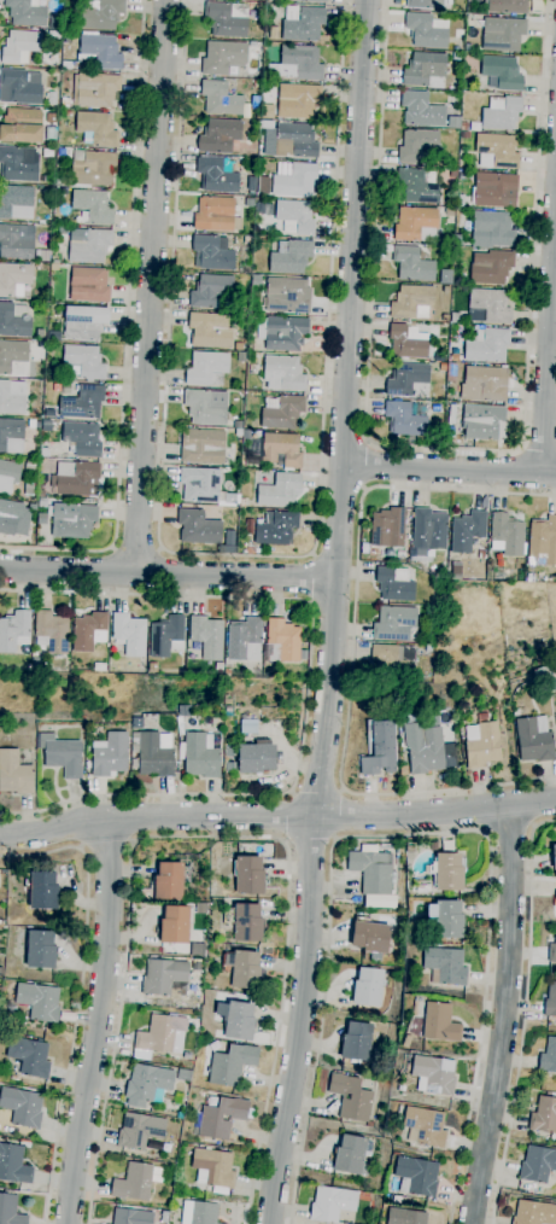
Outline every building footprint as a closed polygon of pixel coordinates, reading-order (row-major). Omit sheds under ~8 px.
[(4,7),(4,0),(39,0),(39,7),(47,7),(46,28),(11,25),(12,18),(8,18),(8,7),(4,7)] [(99,10),(99,0),(125,0),(124,14),(118,13),(118,24),(116,24),(115,31),(81,29),(81,10),(99,10)] [(405,8),(406,0),(446,0),(445,8),(432,8),(432,10),(405,8)] [(487,12),(487,0),(528,0),(527,16),(501,13),(487,12)] [(246,39),(211,36),(212,29),(209,28),(210,19),(204,18),(205,2),(247,5),(246,39)] [(300,7),(326,8),(324,27),(320,25),(318,42),(281,40),(282,21),(299,21),(300,7)] [(446,48),(414,47),(414,40),(410,39),(410,30),(404,29),(405,13),(433,14),(432,19),(449,21),(446,48)] [(60,30),(51,30),(52,17),(62,18),(60,30)] [(516,53),(482,51),(484,18),(527,19),(526,36),(520,36),(520,45),(516,45),(516,53)] [(258,41),(250,40),(250,34),(253,34),(253,27),(251,27),(252,19),(261,21),(258,41)] [(277,40),(269,39),(270,27),(279,28),(277,40)] [(18,65),(0,64),(1,47),(5,47),(5,37),(8,39),(8,30),(42,33),(41,52),(28,52),(28,64),(18,64),(18,65)] [(463,39),(455,37),(456,30),(463,30),(463,39)] [(122,70),(95,69),(96,56),(92,56),(90,63),(78,63),(78,52),(77,52),(78,46),(80,47),(80,42),(78,42),(78,37),(80,37),(80,34),(115,36),(115,45),(118,45),(117,54),(123,54),(122,70)] [(227,76),(200,75),(201,58),(205,58),(206,41),(247,43),(246,68),(228,66),(227,76)] [(322,81),(295,80),(295,77),(267,76),(268,64),(280,65),(281,46),(316,47),(316,48),(318,48),(317,65),(323,65),(322,81)] [(428,87),(403,84),(403,69),(408,69),(409,60),(411,60),(412,52),(447,54),(446,72),(444,72),(444,84),(428,83),(428,87)] [(522,92),(497,91),(497,88),(488,88),(488,76),(480,76),(481,57),(516,58),(516,66),(517,66),(517,75),(523,76),(522,92)] [(41,105),(0,103),(0,69),(25,70),(25,72),(41,74),(40,84),(42,84),(41,105)] [(111,109),(77,106),(71,105),(74,75),(78,75),(78,74),(122,76),(121,92),(115,92),(115,101),(111,101),(111,109)] [(242,116),(204,113),(205,97),(200,97),(201,80),(204,80),(204,77),(236,80),(235,95),(244,95),(242,116)] [(312,120),(277,118),(279,83),(322,86),(321,103),(315,103),(315,111),(312,111),(312,120)] [(445,127),(404,124),(404,111),(406,111),(406,107),(400,107),(402,91),(428,92),(427,105),(446,106),(445,127)] [(57,105),(48,105),(48,93),(57,93),(57,105)] [(259,110),(251,110),(251,97),(259,97),(259,110)] [(515,130),(481,128),(482,109),(488,109),(488,98),(504,98),(504,97),(523,97),(522,113),(520,113),(520,115),(517,115),(517,123),(515,123),(515,130)] [(69,107),(60,107),(62,98),(70,98),(69,107)] [(41,144),(0,141),(0,125),(2,126),(4,116),(6,116),(6,109),(41,110),(41,126),(42,126),(41,144)] [(118,148),(92,146),(92,145),(83,144),(83,133),(75,132),(76,111),(111,113),(111,122),(113,122),(112,132),(118,132),(118,148)] [(54,123),(46,123),(47,113),(55,113),(54,123)] [(458,129),(447,128),(447,116),(458,117),(458,129)] [(239,155),(198,152),(199,135),(203,135),(204,127),(207,127),(207,118),(242,121),(241,141),(240,141),(239,155)] [(317,158),(292,157),(292,155),(287,155),(287,158),(275,157),(276,123),(311,124),(310,133),(314,133),(312,142),(318,142),(317,158)] [(57,142),(45,141),(46,127),(57,127),(57,142)] [(416,164),(398,163),(398,146),(402,146),(403,130),(406,130),(439,132),(438,151),(420,151),(416,151),(416,164)] [(519,169),(478,168),(479,153),(474,153),(475,134),(515,135),(514,153),(519,153),(519,169)] [(36,182),(0,181),(0,163),(0,146),(11,147),(11,145),(19,145),(19,148),(30,148),(30,151),(35,151),(35,163),(37,163),(36,182)] [(116,170),(112,170),(111,187),(90,186),(89,188),(54,187),(55,179),(70,180),(71,159),(72,159),(72,150),(117,153),(116,170)] [(234,173),(240,174),(239,193),(203,191),(203,190),(200,190),(201,174),(195,174),(197,157),(199,157),(199,155),(222,156),(235,157),(234,173)] [(317,181),(312,181),(311,198),(270,194),(273,175),(291,176),(292,162),(318,164),(317,181)] [(434,183),(440,183),(439,204),(400,202),(402,185),(396,185),(397,168),(423,169),(423,171),(435,173),(434,183)] [(449,169),(457,169),(457,177),(449,177),(449,169)] [(517,191),(516,191),(515,209),(473,205),(475,173),(519,175),(517,191)] [(256,191),(247,190),(247,176),(256,177),(256,191)] [(11,220),(0,219),(0,184),(7,185),(7,186),(34,188),(33,220),(11,218),(11,220)] [(113,226),(88,225),(88,226),(80,225),(81,211),(88,212),(88,210),(71,209),(72,190),(106,192),(106,199),(110,199),(109,209),(111,209),(111,208),(113,208),(113,226)] [(233,232),(193,229),(194,214),(197,214),(198,198),(201,198),(201,197),(234,198),(233,217),(242,218),(241,231),(233,229),(233,232)] [(314,237),(295,235),(295,233),(282,233),(282,221),(275,221),(275,200),(309,202),(308,210),(311,210),(311,220),(314,220),(314,237)] [(273,216),(263,215),(264,204),(274,205),(273,216)] [(435,241),(420,241),(420,243),(394,241),(394,225),(398,225),(399,208),(438,209),(438,228),(435,228),(435,241)] [(455,217),(445,217),(446,214),(444,214),(445,209),(446,208),(455,208),(455,217)] [(492,249),(470,247),(473,211),(510,212),(509,231),(515,231),(515,246),(492,246),(492,249)] [(34,260),(0,258),(0,251),(0,225),(35,226),(34,260)] [(77,266),(68,264),(69,243),(78,243),(80,235),(87,235),(87,229),(113,231),(112,246),(106,246),(106,256),(103,256),(103,264),(77,262),(77,266)] [(234,270),(194,268),(195,251),(192,251),(193,235),(220,237),(218,250),(235,251),(234,270)] [(455,245),(455,235),(464,235),(463,246),(455,245)] [(303,274),(269,273),(270,252),(277,252),(277,241),(287,241),(288,240),(314,241),(312,257),(306,257),(306,267),(304,267),(303,274)] [(429,284),(421,284),(421,281),(398,279),(399,263),(392,262),(393,245),(420,247),(419,261),(435,262),(434,281),(429,281),(429,284)] [(504,285),(469,284),(470,263),(473,263),(473,253),(488,253),(488,251),(514,252),(514,268),(508,268),(507,278),(504,278),(504,285)] [(13,298),(0,298),(0,264),(33,266),(31,286),(23,285),(23,297),(13,297),(13,298)] [(110,303),(70,302),(71,267),(105,269),(105,272),(107,272),(106,287),(110,287),(110,303)] [(452,285),(439,284),(440,270),(452,270),(452,285)] [(215,309),(188,308),(189,291),(195,291),(195,282),(199,282),(199,274),(234,276),(233,296),(216,295),(215,309)] [(309,314),(265,310),(267,298),(265,298),(267,278),(308,280),(308,288),(311,288),(309,314)] [(415,320),(390,319),(390,302),(396,302),(396,292),(399,293),(399,285),(435,287),(434,307),(428,307),(427,319),(415,317),(415,320)] [(510,325),(485,324),(485,309),(469,309),(469,288),(504,290),(504,298),(507,298),(505,308),(510,308),(510,325)] [(31,338),(0,336),(0,302),(13,303),(13,305),(28,307),(28,317),(33,317),(31,338)] [(99,342),(64,339),(65,307),(110,308),(109,325),(103,324),(103,334),(99,333),(99,342)] [(233,349),(192,346),(192,343),(191,343),(191,337),(192,337),(192,333),(193,333),(193,330),(188,328),(189,313),(228,315),(227,328),(234,328),(233,349)] [(460,325),(450,324),(451,313),(461,314),(460,325)] [(300,352),(264,350),(265,340),(256,339),(257,317),(267,319),(267,316),(310,319),(309,336),(300,334),(300,338),(303,338),(303,348),(302,346),(300,352)] [(427,359),(391,356),(392,339),(388,339),(390,324),(409,325),(408,326),(417,327),(417,333),(428,333),(427,359)] [(504,362),(463,360),(464,342),(475,342),(476,330),(484,331),(484,328),(510,330),(509,345),(505,345),(504,362)] [(43,339),(36,339),(36,330),(45,330),(43,339)] [(25,375),(0,375),(0,341),(29,343),(28,362),(25,362),(25,375)] [(93,383),(86,383),(86,378),(80,378),(80,365),(63,365),(64,345),(99,346),(98,355),(101,355),(100,365),(106,365),(106,366),(107,366),(106,379),(105,379),(105,380),(93,379),(93,383)] [(210,386),(185,385),(186,368),(191,368),(192,351),(230,354),(229,374),(223,373),(223,386),(210,385),(210,386)] [(246,362),(238,362),(238,352),(246,352),(246,362)] [(443,362),(434,361),(434,354),(444,355),(443,362)] [(306,392),(268,390),(268,381),(263,381),(264,355),(299,357),(299,366),(302,366),(300,374),(308,375),(306,392)] [(411,396),(386,395),(386,379),(392,379),(392,371),(396,371),(396,362),(431,365),(429,384),(411,384),(411,396)] [(455,383),(446,381),(447,362),(462,363),(461,377),(456,377),(455,383)] [(446,372),(439,371),(440,363),(447,363),(446,372)] [(507,402),(460,400),(461,384),(464,384),(464,367),(508,368),(507,402)] [(24,415),(0,414),(0,380),(10,380),(10,381),(27,383),(24,415)] [(99,419),(58,418),(59,397),(78,398),(78,392),(74,392),(74,386),(78,387),(78,384),(105,385),(104,402),(100,402),(99,419)] [(226,426),(191,424),(192,416),(188,416),(189,407),(183,406),(185,390),(228,392),(226,426)] [(295,431),(261,427),(262,408),(265,408),(265,406),(265,404),(265,403),(264,402),(264,401),(264,400),(265,398),(267,398),(269,400),(271,400),(274,400),(275,398),(276,398),(279,396),(280,395),(306,397),(304,413),(299,413),(298,422),(295,422),(295,431)] [(426,437),(388,433),(390,418),(384,418),(385,401),(411,402),(411,404),(427,406),(426,416),(427,416),(426,437)] [(455,425),(447,424),(449,404),(456,406),(455,425)] [(497,441),(464,439),(466,430),(462,430),(463,406),(505,407),(504,438),(497,438),(497,441)] [(6,453),(0,452),(0,419),(25,420),(24,441),(23,441),(22,453),(6,453)] [(101,459),(75,457),(75,443),(62,443),(63,422),(99,424),(98,442),(101,442),(101,459)] [(224,465),(181,462),(182,430),(226,431),(224,465)] [(302,468),(283,468),(285,455),(277,454),(276,464),(262,462),(263,433),(299,435),(298,453),(303,453),(302,468)] [(48,457),(40,457),(40,449),(48,449),(48,457)] [(10,495),(0,493),(0,460),(10,462),(10,460),(16,461),(17,455),(28,457),(27,460),(36,462),(35,471),(22,468),(19,484),(12,483),(10,495)] [(96,497),(55,495),(55,494),(51,494),(51,476),(57,476),(58,462),(75,464),(75,462),(100,464),(100,479),(98,479),(96,497)] [(239,505),(224,503),(224,501),(218,501),(218,505),(182,502),(183,484),(180,484),(180,467),(221,470),(220,492),(227,492),(227,494),(240,494),(239,505)] [(291,508),(256,506),(257,485),(274,485),(275,472),(302,474),(300,490),(295,490),(294,506),(291,505),(291,508)] [(34,496),(24,495),(25,483),(39,484),(37,490),(34,490),(34,496)] [(47,509),(39,508),(39,497),(48,499),(47,509)] [(14,537),(0,535),(0,499),(2,500),(21,503),(14,537)] [(88,538),(52,537),(53,503),(76,505),(98,506),(96,521),(92,521),(92,531),(88,531),(88,538)] [(370,546),(371,513),(380,513),(380,509),(388,511),(390,507),(405,508),(403,548),(370,546)] [(220,546),(180,543),(181,530),(182,530),(182,525),(176,525),(177,508),(204,511),(204,519),(222,520),(220,546)] [(427,558),(414,556),(415,548),(412,548),(414,508),(431,508),(431,513),(447,514),(446,550),(427,549),(427,558)] [(470,554),(451,553),(452,519),(461,519),(461,517),(470,517),(470,511),(486,512),(485,538),(472,537),(470,554)] [(289,546),(254,544),(256,524),(264,525),(265,512),(274,512),(299,513),(298,529),(293,529),(292,546),(289,546)] [(522,558),(503,556),(503,552),(491,550),(491,542),(490,542),(492,512),(508,513),(508,519),(517,519),(516,523),(525,523),(522,558)] [(548,515),(555,516),(555,566),(546,566),(546,565),(527,564),(527,556),(528,556),(529,524),(531,524),(531,520),(546,521),(548,515)] [(461,576),(452,576),(452,563),(461,563),(461,576)] [(415,601),(381,600),(381,593),(379,593),(379,583),(376,583),(376,567),(394,567),(394,569),(409,570),(409,582),(415,582),(415,601)] [(409,641),(371,640),(373,623),(379,624),(380,606),(416,608),(416,629),(419,629),(419,641),(410,640),(411,629),(410,629),(409,641)] [(16,653),(0,653),(0,618),(4,618),(4,616),(14,616),(14,611),(30,611),(30,637),(28,637),(28,646),(16,646),(16,653)] [(68,654),(48,654),(48,646),(35,646),(35,645),(31,645),(31,636),(35,636),(36,611),(52,611),(52,617),(69,617),(68,654)] [(93,653),(72,652),(74,618),(82,618),(82,616),(92,616),(92,612),(107,612),(107,631),(94,631),(93,653)] [(146,658),(125,657),(125,640),(112,640),(112,613),(129,613),(129,619),(146,619),(146,658)] [(170,659),(150,658),(151,623),(158,624),(158,620),(168,620),(169,616),(185,616),(182,651),(170,649),(170,659)] [(222,661),(203,660),(203,642),(189,641),(191,616),(206,617),(206,620),(223,620),(222,661)] [(261,661),(227,660),(228,625),(229,625),(229,622),(245,622),(246,617),(262,618),(261,661)] [(299,663),(265,661),(268,618),(286,619),(285,622),(283,622),(283,624),(293,624),(293,628),(302,628),(299,663)] [(412,681),(386,678),(387,660),(370,659),(371,645),(415,647),(412,681)] [(158,674),(148,672),(148,663),(158,663),(158,674)] [(548,682),(555,681),(555,689),(548,690),(548,682)] [(183,735),(177,735),(177,718),(178,718),(178,706),(191,706),(191,717),(182,717),(183,735)] [(467,770),(467,764),(464,742),(466,742),(464,727),(478,725),(476,723),(478,723),(476,713),(487,712),(488,722),(497,722),(502,760),(499,760),(499,762),(491,763),(491,762),(484,763),(485,768),(467,770)] [(538,762),(537,759),(520,762),(515,719),(545,716),(546,728),(550,727),(550,733),(551,732),(555,760),(551,762),(551,760),(538,762)] [(257,735),(241,735),(241,721),(257,721),(257,735)] [(361,776),(359,758),(373,757),(371,722),(393,721),(396,773),(384,774),(384,769),(379,769),(379,775),(361,776)] [(410,775),(408,748),(405,748),(403,724),(422,723),(423,729),(441,727),(445,770),(427,771),(428,774),(410,775)] [(109,777),(92,777),(92,742),(106,741),(106,732),(128,732),(128,771),(109,771),(109,777)] [(174,777),(156,777),(156,775),(139,775),(139,767),(131,768),(131,733),(137,733),(159,733),(159,735),(171,735),(171,748),(174,748),(174,777)] [(221,777),(203,779),(203,776),(186,776),(185,759),(178,759),(177,742),(185,742),(185,733),(205,733),(205,734),(212,734),(212,750),(221,750),(221,777)] [(63,780),(63,767),(45,767),(45,748),(39,748),(39,734),(54,734),(54,741),(81,741),(81,780),(63,780)] [(263,774),(238,774),(238,773),(226,773),(226,746),(238,746),(238,745),(253,745),(253,739),(273,739),(273,745),(276,745),(276,770),(263,770),(263,774)] [(16,792),(0,792),(0,750),(18,750),(18,765),(33,765),(33,794),(16,794),(16,792)] [(396,908),(365,908),(365,896),(361,896),(362,872),(347,872),(347,852),(364,852),(364,851),(359,851),(359,845),(364,845),(364,844),(378,845),(378,853),(386,853),(386,852),(392,852),(392,865),(391,896),(397,896),(396,908)] [(463,892),(435,891),(435,874),(428,874),(425,874),(425,867),(428,867),(435,863),(435,853),(461,853),(461,867),(463,867),(463,892)] [(263,894),(235,894),(236,876),(234,876),(234,862),(236,862),(236,857),(261,857),(261,870),(264,870),(263,894)] [(182,868),(182,880),(182,899),(154,899),(154,876),(157,876),(157,863),(182,863),(182,868)] [(59,910),(29,910),(30,873),(55,873),(55,886),(59,886),(59,910)] [(463,938),(437,938),(437,932),(426,932),(426,903),(434,903),(434,900),(460,900),(460,914),(463,914),(463,938)] [(262,943),(234,942),(235,904),(259,904),(259,919),(263,919),(262,943)] [(188,944),(159,943),(160,920),(163,920),(164,907),(188,907),(188,909),(193,909),(192,925),(188,925),(188,944)] [(387,954),(363,951),(364,949),(350,946),(353,921),(355,922),(355,917),(371,920),(370,923),(391,926),(387,954)] [(553,927),(552,944),(547,943),(547,962),(555,962),(555,927),(553,927)] [(54,969),(27,968),(29,929),(53,932),(53,945),(55,945),(54,969)] [(466,985),(438,984),(431,984),(432,969),(422,969),(423,949),(462,950),(462,968),(467,968),(466,985)] [(258,992),(230,990),(232,967),(224,967),(224,955),(234,955),(234,951),(259,952),(258,967),(261,967),(258,992)] [(178,997),(145,995),(141,995),(142,977),(145,977),(146,960),(189,962),(187,983),(180,983),(178,997)] [(380,1008),(351,1004),(353,981),(357,981),(358,968),(384,971),(384,972),(387,972),(386,987),(382,986),(380,1008)] [(548,981),(555,982),(555,1018),(551,1018),(551,1016),(544,1016),(545,999),(546,999),(548,981)] [(58,1025),(54,1025),(54,1024),(29,1020),(31,1006),(14,1004),(17,983),(59,989),(58,1007),(60,1007),(58,1025)] [(252,1042),(223,1038),(226,1021),(223,1021),(224,1016),(216,1015),(217,1004),(228,1006),(228,1002),(253,1006),(252,1019),(254,1019),(252,1042)] [(461,1043),(445,1042),(445,1041),(422,1038),(423,1019),(416,1018),(417,1002),(425,1003),(425,1002),(451,1004),(450,1024),(462,1025),(461,1043)] [(181,1054),(171,1053),(171,1054),(147,1050),(147,1051),(133,1050),(135,1031),(148,1033),(151,1014),(186,1019),(181,1054)] [(368,1062),(340,1059),(343,1034),(346,1034),(347,1021),(373,1025),(368,1062)] [(406,1049),(400,1047),(405,1036),(411,1038),(406,1049)] [(47,1080),(42,1079),(42,1078),(19,1074),(19,1073),(19,1071),(13,1069),(16,1059),(5,1057),(8,1037),(27,1039),(27,1041),(48,1044),(46,1062),(51,1062),(47,1080)] [(548,1037),(555,1038),(555,1073),(544,1072),(538,1072),(539,1054),(545,1054),(548,1037)] [(238,1088),(207,1084),(212,1053),(228,1055),(229,1044),(242,1047),(242,1045),(259,1048),(257,1067),(241,1065),(238,1088)] [(452,1097),(450,1097),(450,1096),(425,1092),(416,1091),(417,1077),(410,1077),(412,1056),(455,1061),(452,1079),(455,1079),(452,1097)] [(145,1109),(127,1106),(127,1100),(124,1098),(128,1080),(130,1082),(133,1063),(175,1071),(171,1091),(164,1090),(162,1104),(146,1101),(145,1109)] [(189,1082),(176,1080),(177,1069),(191,1072),(189,1082)] [(368,1123),(338,1118),(341,1096),(327,1094),(330,1073),(332,1074),(333,1071),(343,1073),(341,1076),(361,1079),(359,1090),(373,1092),(368,1123)] [(13,1111),(0,1108),(0,1088),(42,1095),(40,1113),(42,1113),(39,1130),(36,1130),(36,1129),(11,1125),(13,1111)] [(538,1096),(555,1099),(555,1133),(533,1130),(533,1131),(527,1131),(531,1113),(535,1113),(538,1096)] [(228,1142),(198,1136),(203,1106),(218,1108),(220,1097),(233,1100),(233,1098),(250,1102),(246,1121),(232,1119),(228,1142)] [(443,1150),(437,1149),(437,1148),(415,1144),(415,1143),(406,1142),(409,1129),(402,1126),(405,1106),(444,1113),(440,1131),(446,1132),(443,1150)] [(145,1152),(119,1147),(119,1148),(116,1147),(119,1130),(122,1130),(124,1113),(166,1120),(163,1142),(147,1138),(145,1152)] [(359,1177),(332,1171),(336,1147),(339,1148),(341,1135),(367,1140),(367,1141),(373,1142),(370,1153),(370,1158),(363,1156),(362,1164),(370,1165),(368,1176),(361,1175),(359,1177)] [(162,1152),(146,1148),(147,1140),(163,1143),(162,1152)] [(31,1184),(0,1180),(0,1144),(24,1147),(22,1166),(34,1167),(31,1184)] [(527,1146),(555,1151),(555,1171),(549,1170),(546,1184),(521,1179),(521,1181),(519,1179),(522,1162),(525,1162),(527,1146)] [(233,1190),(228,1189),(228,1188),(195,1184),(198,1170),(191,1168),(194,1148),(233,1154),(230,1171),(236,1172),(233,1190)] [(434,1200),(432,1199),(432,1197),(398,1193),(400,1177),(393,1176),(396,1156),(438,1164),(435,1182),(438,1182),(434,1200)] [(148,1201),(124,1197),(123,1199),(110,1196),(112,1179),(125,1181),(128,1161),(153,1166),(153,1167),(163,1170),(162,1183),(151,1182),(148,1201)] [(338,1223),(309,1220),(311,1203),(314,1203),(316,1187),(358,1193),(355,1212),(339,1210),(338,1223)] [(29,1216),(28,1223),(0,1223),(0,1193),(4,1194),(4,1190),(13,1191),(13,1195),(17,1195),(16,1214),(29,1216)] [(517,1200),(555,1205),(555,1223),(540,1223),(512,1223),(513,1217),(515,1217),(517,1200)] [(218,1205),(216,1223),(182,1223),(185,1201),(218,1205)] [(153,1213),(152,1223),(112,1223),(115,1208),(153,1213)] [(427,1213),(426,1223),(387,1223),(388,1208),(427,1213)]
